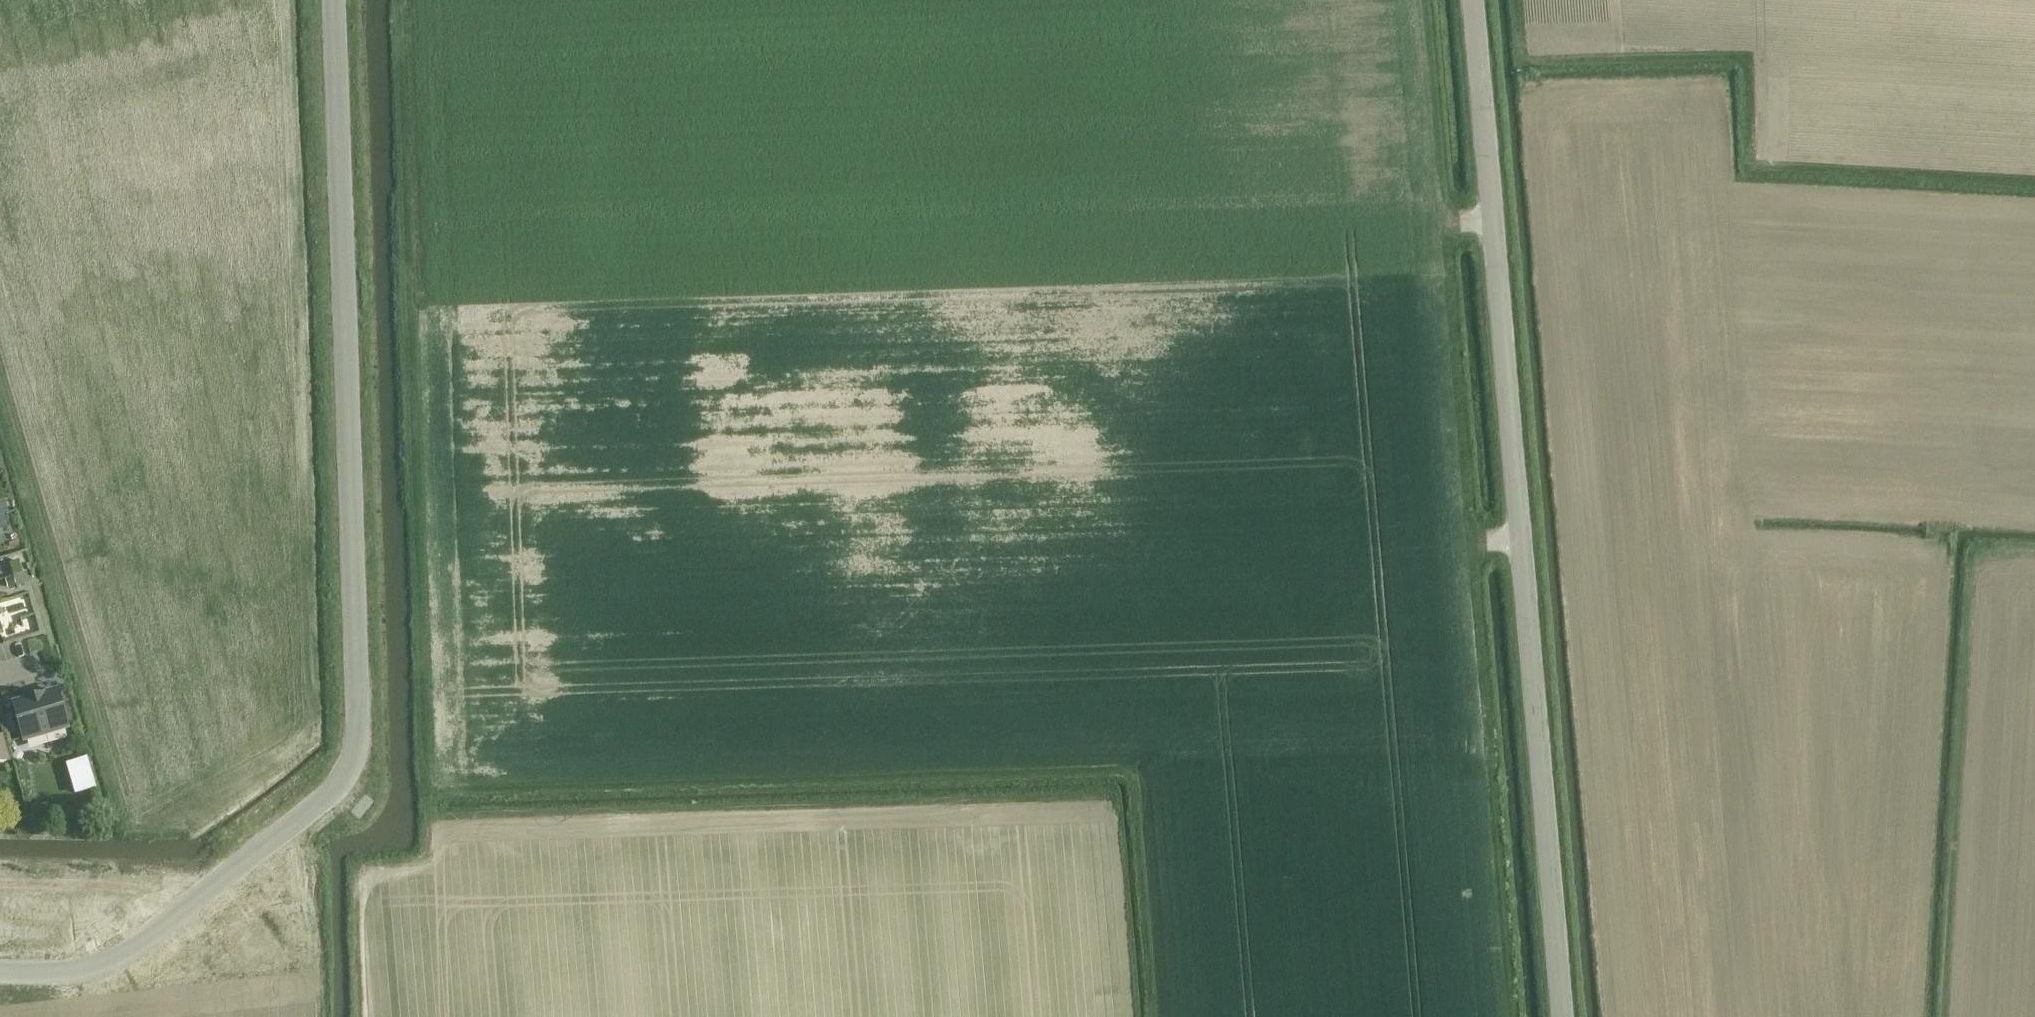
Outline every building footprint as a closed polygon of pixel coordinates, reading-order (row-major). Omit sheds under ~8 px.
[(14,577),(23,574),(19,561),(10,564),(14,577)] [(17,587),(26,585),(23,574),(14,577),(16,586),(17,587)] [(14,577),(5,579),(8,589),(16,586),(14,577)] [(24,743),(69,730),(58,690),(13,703),(24,743)] [(2,736),(0,737),(0,764),(9,761),(2,736)]
